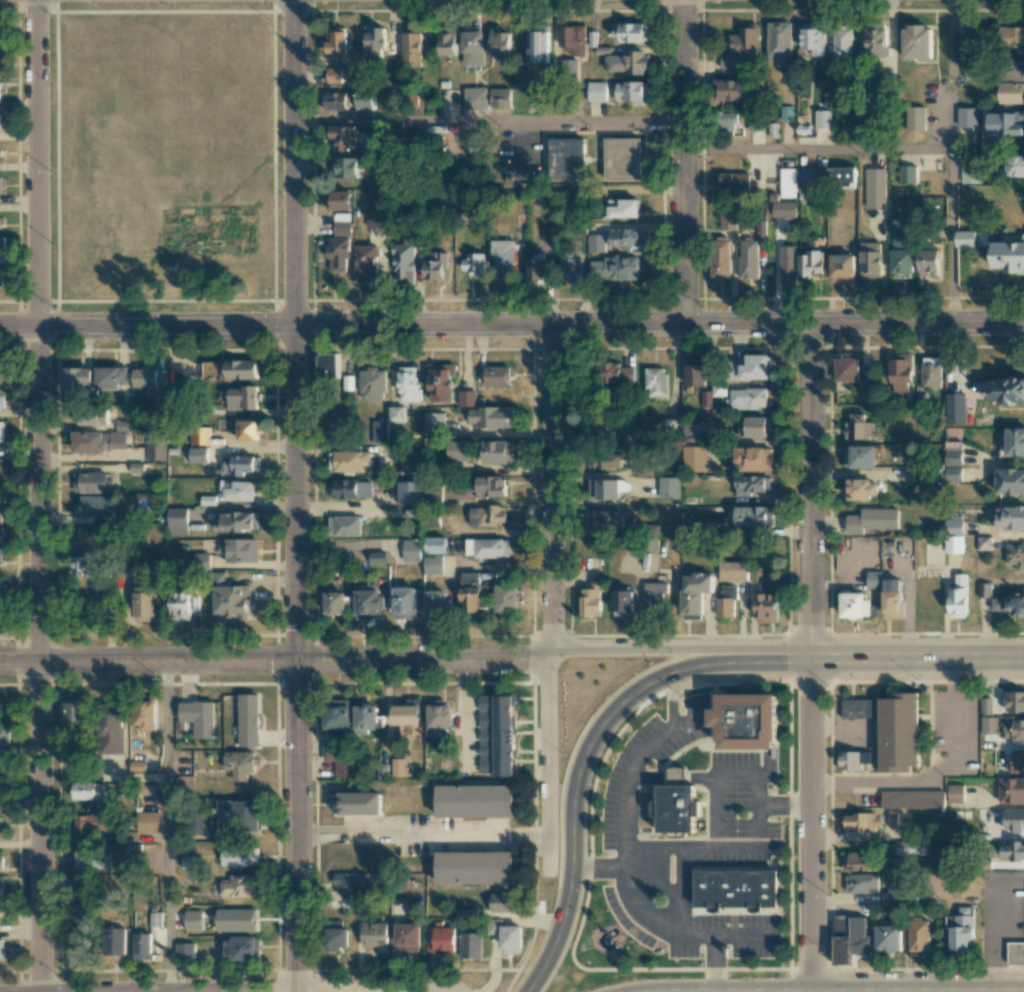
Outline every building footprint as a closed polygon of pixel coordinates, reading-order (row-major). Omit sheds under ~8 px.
[(791,22),(767,22),(767,65),(784,65),(784,58),(791,57),(791,22)] [(649,23),(613,23),(613,42),(649,41),(649,23)] [(386,24),(366,24),(365,58),(385,59),(386,24)] [(730,54),(738,53),(739,61),(758,60),(757,24),(741,24),(741,34),(729,34),(730,54)] [(865,24),(865,57),(888,57),(888,46),(885,46),(886,24),(865,24)] [(801,25),(801,57),(824,57),(823,25),(801,25)] [(484,64),(483,26),(462,27),(463,65),(484,64)] [(561,26),(561,55),(585,56),(585,26),(561,26)] [(931,26),(903,26),(904,59),(932,59),(931,26)] [(999,26),(998,47),(1015,48),(1015,51),(1023,51),(1023,27),(999,26)] [(327,53),(346,53),(347,27),(328,27),(327,53)] [(456,55),(455,27),(439,27),(439,55),(456,55)] [(852,60),(852,28),(833,27),(833,60),(852,60)] [(528,63),(548,63),(549,30),(529,29),(528,63)] [(422,31),(403,30),(402,66),(421,67),(422,31)] [(510,30),(490,30),(490,54),(510,55),(510,30)] [(957,35),(957,59),(972,59),(972,35),(957,35)] [(647,51),(628,50),(627,55),(605,55),(604,72),(647,72),(647,51)] [(738,68),(738,58),(720,58),(720,68),(738,68)] [(1004,60),(1005,80),(1023,80),(1023,60),(1004,60)] [(341,83),(341,67),(326,67),(326,83),(341,83)] [(875,92),(891,92),(892,74),(876,74),(875,92)] [(714,101),(750,100),(750,79),(714,80),(714,101)] [(606,82),(588,81),(587,102),(606,102),(606,82)] [(615,100),(648,101),(649,82),(616,81),(615,100)] [(1000,103),(1023,103),(1023,82),(1001,82),(1000,103)] [(464,110),(488,109),(487,87),(464,88),(464,110)] [(357,109),(375,109),(374,88),(356,88),(357,109)] [(490,108),(510,108),(510,88),(490,88),(490,108)] [(326,92),(326,110),(346,110),(346,92),(326,92)] [(780,121),(793,121),(792,106),(779,106),(780,121)] [(925,131),(925,107),(906,106),(906,130),(925,131)] [(957,126),(977,127),(977,108),(958,107),(957,126)] [(815,128),(831,128),(831,110),(815,110),(815,128)] [(718,132),(736,132),(736,113),(719,112),(718,132)] [(1002,141),(1002,135),(1023,136),(1023,126),(1023,113),(988,112),(988,125),(983,125),(982,141),(1002,141)] [(355,125),(330,126),(330,150),(355,150),(355,125)] [(585,138),(549,138),(548,180),(585,181),(585,138)] [(640,138),(605,138),(605,180),(641,179),(640,138)] [(1002,156),(1002,177),(1023,177),(1023,156),(1002,156)] [(358,158),(331,158),(331,177),(358,178),(358,158)] [(961,183),(975,184),(976,159),(962,159),(961,183)] [(916,166),(900,165),(899,182),(916,183),(916,166)] [(824,167),(804,168),(804,186),(824,186),(824,167)] [(856,168),(828,167),(827,186),(856,186),(856,168)] [(780,169),(781,197),(796,197),(795,168),(780,169)] [(866,208),(885,209),(885,168),(866,168),(866,208)] [(749,192),(750,173),(720,173),(719,192),(749,192)] [(326,191),(326,210),(352,209),(351,190),(326,191)] [(772,217),(795,217),(795,202),(778,202),(778,196),(770,196),(770,200),(772,200),(772,217)] [(639,217),(639,199),(608,199),(608,217),(639,217)] [(385,226),(385,208),(367,208),(367,226),(385,226)] [(720,230),(736,230),(737,208),(721,208),(720,230)] [(334,213),(334,235),(351,234),(350,213),(334,213)] [(557,241),(557,228),(541,228),(541,242),(557,241)] [(608,246),(643,244),(643,228),(607,229),(608,246)] [(975,231),(956,231),(955,247),(975,247),(975,231)] [(1006,268),(1006,274),(1023,273),(1023,233),(1021,233),(1021,242),(992,242),(992,268),(1006,268)] [(605,251),(605,234),(587,234),(588,251),(605,251)] [(893,274),(914,273),(913,236),(892,237),(893,274)] [(349,238),(329,238),(329,271),(349,271),(349,238)] [(730,238),(712,238),(712,280),(730,280),(730,238)] [(758,278),(758,238),(739,238),(739,278),(758,278)] [(514,272),(515,240),(496,240),(495,272),(514,272)] [(415,243),(394,243),(393,278),(414,279),(415,243)] [(882,243),(861,243),(860,277),(881,277),(882,243)] [(796,245),(780,246),(780,282),(796,281),(796,245)] [(377,281),(376,255),(380,255),(380,246),(356,246),(357,281),(377,281)] [(918,250),(919,276),(938,276),(938,249),(918,250)] [(798,276),(823,277),(824,250),(806,250),(806,254),(798,254),(798,276)] [(443,279),(444,260),(447,260),(447,252),(425,251),(424,279),(443,279)] [(484,273),(484,253),(463,253),(463,273),(484,273)] [(831,282),(855,281),(854,254),(831,255),(831,282)] [(581,257),(561,258),(561,279),(582,279),(581,257)] [(590,261),(590,280),(639,279),(639,257),(604,257),(604,260),(590,261)] [(553,259),(527,259),(527,278),(553,278),(553,259)] [(339,378),(338,353),(318,354),(319,378),(339,378)] [(857,381),(857,357),(850,357),(850,353),(838,353),(838,381),(857,381)] [(908,393),(908,383),(912,383),(912,353),(891,354),(892,394),(908,393)] [(769,380),(769,355),(746,355),(746,362),(729,362),(729,380),(769,380)] [(921,388),(940,388),(941,358),(921,357),(921,388)] [(706,386),(705,358),(685,359),(685,386),(706,386)] [(257,379),(257,359),(219,360),(219,380),(257,379)] [(218,361),(203,362),(204,378),(218,378),(218,361)] [(621,362),(600,362),(599,382),(633,383),(634,367),(620,367),(621,362)] [(428,364),(428,402),(452,402),(452,376),(456,376),(456,364),(428,364)] [(420,401),(420,389),(415,389),(415,366),(399,367),(399,401),(420,401)] [(478,366),(478,383),(510,383),(510,366),(478,366)] [(93,368),(64,367),(64,389),(92,390),(93,368)] [(96,367),(96,388),(128,388),(129,367),(96,367)] [(133,387),(145,387),(144,397),(154,397),(154,412),(165,412),(165,395),(156,395),(157,368),(133,368),(133,387)] [(385,369),(360,368),(359,399),(385,399),(385,369)] [(666,396),(666,368),(645,368),(645,396),(666,396)] [(1002,401),(1002,403),(1023,404),(1023,377),(1000,376),(999,382),(988,381),(987,401),(1002,401)] [(711,391),(701,391),(701,407),(711,407),(712,396),(725,396),(726,384),(712,384),(711,391)] [(257,409),(258,387),(229,387),(229,409),(257,409)] [(766,388),(730,388),(730,408),(766,409),(766,388)] [(457,406),(475,405),(474,391),(457,391),(457,406)] [(965,393),(945,393),(946,423),(965,423),(965,393)] [(388,422),(404,422),(405,407),(389,407),(388,422)] [(109,425),(109,408),(73,408),(73,425),(109,425)] [(513,427),(513,409),(469,408),(468,426),(513,427)] [(445,412),(424,412),(423,433),(445,433),(445,412)] [(865,413),(848,413),(848,437),(874,438),(874,422),(865,421),(865,413)] [(770,437),(770,417),(739,417),(739,437),(770,437)] [(258,420),(238,420),(239,440),(258,439),(258,420)] [(387,421),(372,421),(372,443),(387,442),(387,421)] [(704,442),(704,423),(683,423),(683,441),(704,442)] [(210,427),(191,427),(192,445),(210,445),(210,427)] [(1023,455),(1023,428),(1006,429),(1007,456),(1023,455)] [(73,452),(126,451),(126,431),(73,432),(73,452)] [(165,460),(165,440),(147,441),(147,460),(165,460)] [(469,440),(449,440),(448,460),(468,460),(469,440)] [(514,464),(514,440),(484,440),(484,464),(514,464)] [(707,471),(707,446),(683,446),(682,470),(707,471)] [(876,468),(876,446),(845,446),(845,467),(876,468)] [(207,447),(189,447),(189,463),(207,463),(207,447)] [(772,448),(735,447),(735,463),(740,463),(740,471),(771,471),(772,448)] [(962,449),(945,449),(945,480),(962,481),(962,449)] [(372,472),(372,452),(330,450),(330,470),(372,472)] [(622,451),(588,452),(588,469),(622,468),(622,451)] [(245,475),(245,472),(259,472),(259,456),(223,455),(222,475),(245,475)] [(416,459),(402,458),(401,470),(415,471),(416,459)] [(995,469),(995,494),(1023,494),(1023,469),(995,469)] [(73,492),(111,492),(110,472),(73,472),(73,492)] [(736,496),(751,496),(751,491),(770,491),(770,475),(736,475),(736,496)] [(477,477),(477,498),(506,497),(506,476),(477,477)] [(680,477),(659,477),(658,498),(680,499),(680,477)] [(330,481),(331,499),(373,497),(372,479),(330,481)] [(847,498),(879,499),(879,480),(847,479),(847,498)] [(588,499),(619,499),(619,490),(630,491),(630,480),(589,480),(588,499)] [(223,499),(259,500),(259,482),(223,481),(223,499)] [(422,504),(421,481),(397,481),(397,504),(422,504)] [(113,495),(80,496),(80,505),(75,505),(76,516),(114,516),(113,495)] [(468,525),(507,524),(507,506),(468,507),(468,525)] [(772,527),(772,506),(736,506),(735,526),(772,527)] [(187,508),(168,507),(168,534),(187,534),(187,508)] [(991,508),(991,529),(1023,528),(1023,507),(991,508)] [(898,508),(862,508),(862,515),(846,515),(847,534),(864,534),(864,529),(899,528),(898,508)] [(618,511),(590,511),(589,533),(618,533),(618,511)] [(215,530),(258,531),(258,513),(216,512),(215,530)] [(361,516),(329,516),(329,535),(360,536),(361,516)] [(945,534),(963,535),(964,516),(945,516),(945,534)] [(105,527),(77,526),(77,546),(105,546),(105,527)] [(446,553),(447,537),(426,536),(426,553),(446,553)] [(964,536),(945,536),(945,553),(963,553),(964,536)] [(977,550),(991,550),(991,537),(977,537),(977,550)] [(259,539),(226,538),(226,546),(220,546),(220,554),(226,554),(226,562),(258,562),(259,539)] [(510,558),(509,538),(465,539),(465,555),(476,555),(476,559),(510,558)] [(404,562),(421,561),(420,539),(403,539),(404,562)] [(1009,545),(1009,571),(1023,571),(1023,544),(1009,545)] [(370,564),(386,564),(386,552),(370,552),(370,564)] [(424,574),(443,574),(443,554),(424,555),(424,574)] [(101,575),(101,556),(70,555),(70,574),(101,575)] [(747,561),(719,561),(719,580),(748,580),(747,561)] [(752,582),(762,582),(762,567),(751,567),(752,582)] [(867,588),(882,588),(882,571),(867,571),(867,588)] [(481,572),(461,572),(462,613),(488,612),(488,598),(481,599),(481,572)] [(713,592),(713,574),(683,573),(682,619),(703,619),(704,592),(713,592)] [(967,573),(955,574),(956,587),(949,587),(950,618),(967,618),(967,573)] [(883,618),(903,619),(903,579),(884,579),(883,618)] [(582,616),(603,616),(602,580),(591,581),(591,588),(581,589),(582,616)] [(668,582),(643,583),(644,607),(664,607),(664,593),(668,593),(668,582)] [(757,623),(778,622),(778,583),(760,583),(761,593),(756,593),(757,623)] [(991,583),(977,583),(978,597),(991,597),(991,583)] [(519,585),(497,584),(496,612),(518,613),(519,585)] [(216,620),(223,620),(223,619),(250,618),(249,585),(215,586),(216,620)] [(416,587),(394,588),(394,619),(417,619),(416,587)] [(721,598),(737,597),(737,588),(721,589),(721,598)] [(992,611),(1009,611),(1009,616),(1023,616),(1023,588),(1022,588),(1022,595),(992,596),(992,611)] [(379,590),(356,590),(356,617),(380,616),(380,609),(387,609),(387,596),(379,596),(379,590)] [(447,591),(426,590),(426,614),(452,614),(453,598),(447,598),(447,591)] [(156,621),(157,592),(135,592),(135,620),(156,621)] [(190,618),(190,592),(171,593),(172,618),(190,618)] [(325,614),(346,614),(346,592),(325,592),(325,614)] [(840,593),(841,617),(872,617),(872,600),(865,600),(865,592),(840,593)] [(716,616),(734,616),(735,598),(716,598),(716,616)] [(720,707),(720,692),(781,692),(781,746),(720,746),(720,727),(712,727),(712,707),(720,707)] [(1023,710),(1023,692),(1006,692),(1006,711),(1023,710)] [(879,770),(916,770),(915,693),(890,693),(890,700),(879,700),(879,770)] [(238,694),(259,694),(258,746),(239,746),(238,694)] [(513,695),(479,695),(479,712),(479,773),(489,773),(489,777),(514,777),(513,695)] [(66,725),(87,726),(88,697),(66,696),(66,725)] [(992,698),(981,697),(981,715),(992,715),(992,698)] [(350,699),(351,728),(324,728),(323,699),(350,699)] [(429,728),(452,728),(452,700),(428,701),(429,728)] [(876,717),(876,700),(843,700),(843,717),(876,717)] [(155,731),(156,702),(136,701),(136,731),(155,731)] [(214,738),(214,702),(179,701),(179,722),(194,722),(194,738),(214,738)] [(378,730),(378,705),(356,704),(355,729),(378,730)] [(102,753),(123,753),(123,705),(102,705),(102,753)] [(420,705),(393,706),(393,725),(420,724),(420,705)] [(997,717),(981,717),(981,734),(998,734),(997,717)] [(1023,740),(1023,721),(1004,721),(1004,737),(1012,737),(1012,741),(1023,740)] [(0,723),(0,743),(9,743),(9,724),(0,723)] [(324,743),(352,743),(353,777),(335,777),(335,761),(324,761),(324,743)] [(873,749),(837,750),(837,769),(862,769),(862,763),(874,762),(873,749)] [(232,780),(247,780),(247,772),(255,772),(255,750),(223,750),(223,768),(228,768),(228,771),(232,771),(232,780)] [(1012,752),(1012,760),(1006,760),(1007,772),(1023,772),(1023,751),(1012,752)] [(392,776),(406,776),(406,758),(392,758),(392,776)] [(146,771),(146,761),(130,761),(130,771),(146,771)] [(658,784),(669,784),(669,769),(671,768),(674,767),(678,767),(681,767),(683,768),(684,784),(694,784),(693,799),(699,800),(699,814),(693,814),(693,831),(686,831),(686,834),(683,836),(680,837),(674,837),(672,836),(669,835),(669,831),(659,831),(659,816),(655,816),(653,814),(652,810),(652,807),(653,804),(655,801),(659,801),(658,784)] [(1023,802),(1023,778),(999,778),(1000,803),(1023,802)] [(72,799),(103,800),(104,783),(72,781),(72,799)] [(437,785),(513,784),(514,817),(437,818),(437,785)] [(963,784),(947,784),(948,803),(964,802),(963,784)] [(944,789),(881,790),(881,808),(944,807),(944,789)] [(340,793),(381,792),(382,814),(340,814),(340,793)] [(225,800),(225,810),(232,810),(232,829),(258,829),(258,800),(225,800)] [(1023,832),(1023,809),(1005,809),(1005,832),(1023,832)] [(162,811),(137,812),(137,833),(163,832),(162,811)] [(206,813),(189,813),(188,832),(206,833),(206,813)] [(845,814),(845,831),(881,830),(881,813),(845,814)] [(101,815),(75,815),(75,833),(101,833),(101,815)] [(927,854),(926,840),(892,841),(893,855),(927,854)] [(998,841),(998,860),(1023,861),(1023,857),(1023,842),(998,841)] [(259,864),(258,846),(221,847),(222,865),(259,864)] [(74,868),(110,869),(110,858),(103,858),(104,849),(75,849),(74,868)] [(514,851),(514,882),(438,883),(437,852),(514,851)] [(843,871),(876,870),(875,852),(842,853),(843,871)] [(182,868),(198,868),(198,856),(182,856),(182,868)] [(695,868),(778,868),(778,906),(763,906),(763,910),(751,910),(751,906),(723,906),(723,910),(709,910),(709,905),(695,905),(695,868)] [(373,892),(372,871),(334,874),(335,895),(373,892)] [(221,882),(221,897),(258,896),(258,874),(231,875),(231,882),(221,882)] [(878,874),(845,874),(846,893),(870,893),(869,888),(878,888),(878,874)] [(515,912),(515,894),(490,894),(490,912),(515,912)] [(93,914),(92,899),(74,900),(74,914),(93,914)] [(974,939),(974,906),(958,906),(958,915),(947,915),(947,928),(950,928),(950,950),(968,950),(968,939),(974,939)] [(161,926),(161,912),(150,912),(149,926),(161,926)] [(834,964),(851,964),(851,954),(869,954),(870,934),(866,934),(866,916),(835,915),(834,964)] [(503,926),(503,918),(488,919),(488,934),(502,934),(502,953),(522,953),(522,926),(503,926)] [(930,920),(909,920),(909,955),(930,955),(930,920)] [(387,922),(362,922),(362,947),(376,947),(376,952),(387,952),(387,922)] [(420,923),(396,924),(396,951),(420,951),(420,923)] [(876,952),(902,951),(901,925),(875,926),(876,952)] [(125,955),(125,928),(106,927),(106,955),(125,955)] [(426,927),(426,951),(455,952),(455,927),(426,927)] [(348,928),(326,928),(326,949),(349,949),(348,928)] [(482,933),(460,932),(460,958),(482,958),(482,933)] [(134,959),(152,959),(152,933),(134,933),(134,959)] [(225,955),(233,956),(233,962),(256,963),(258,938),(226,937),(225,955)] [(176,957),(195,958),(195,943),(176,942),(176,957)] [(1007,942),(1008,964),(1023,964),(1023,942),(1007,942)]
